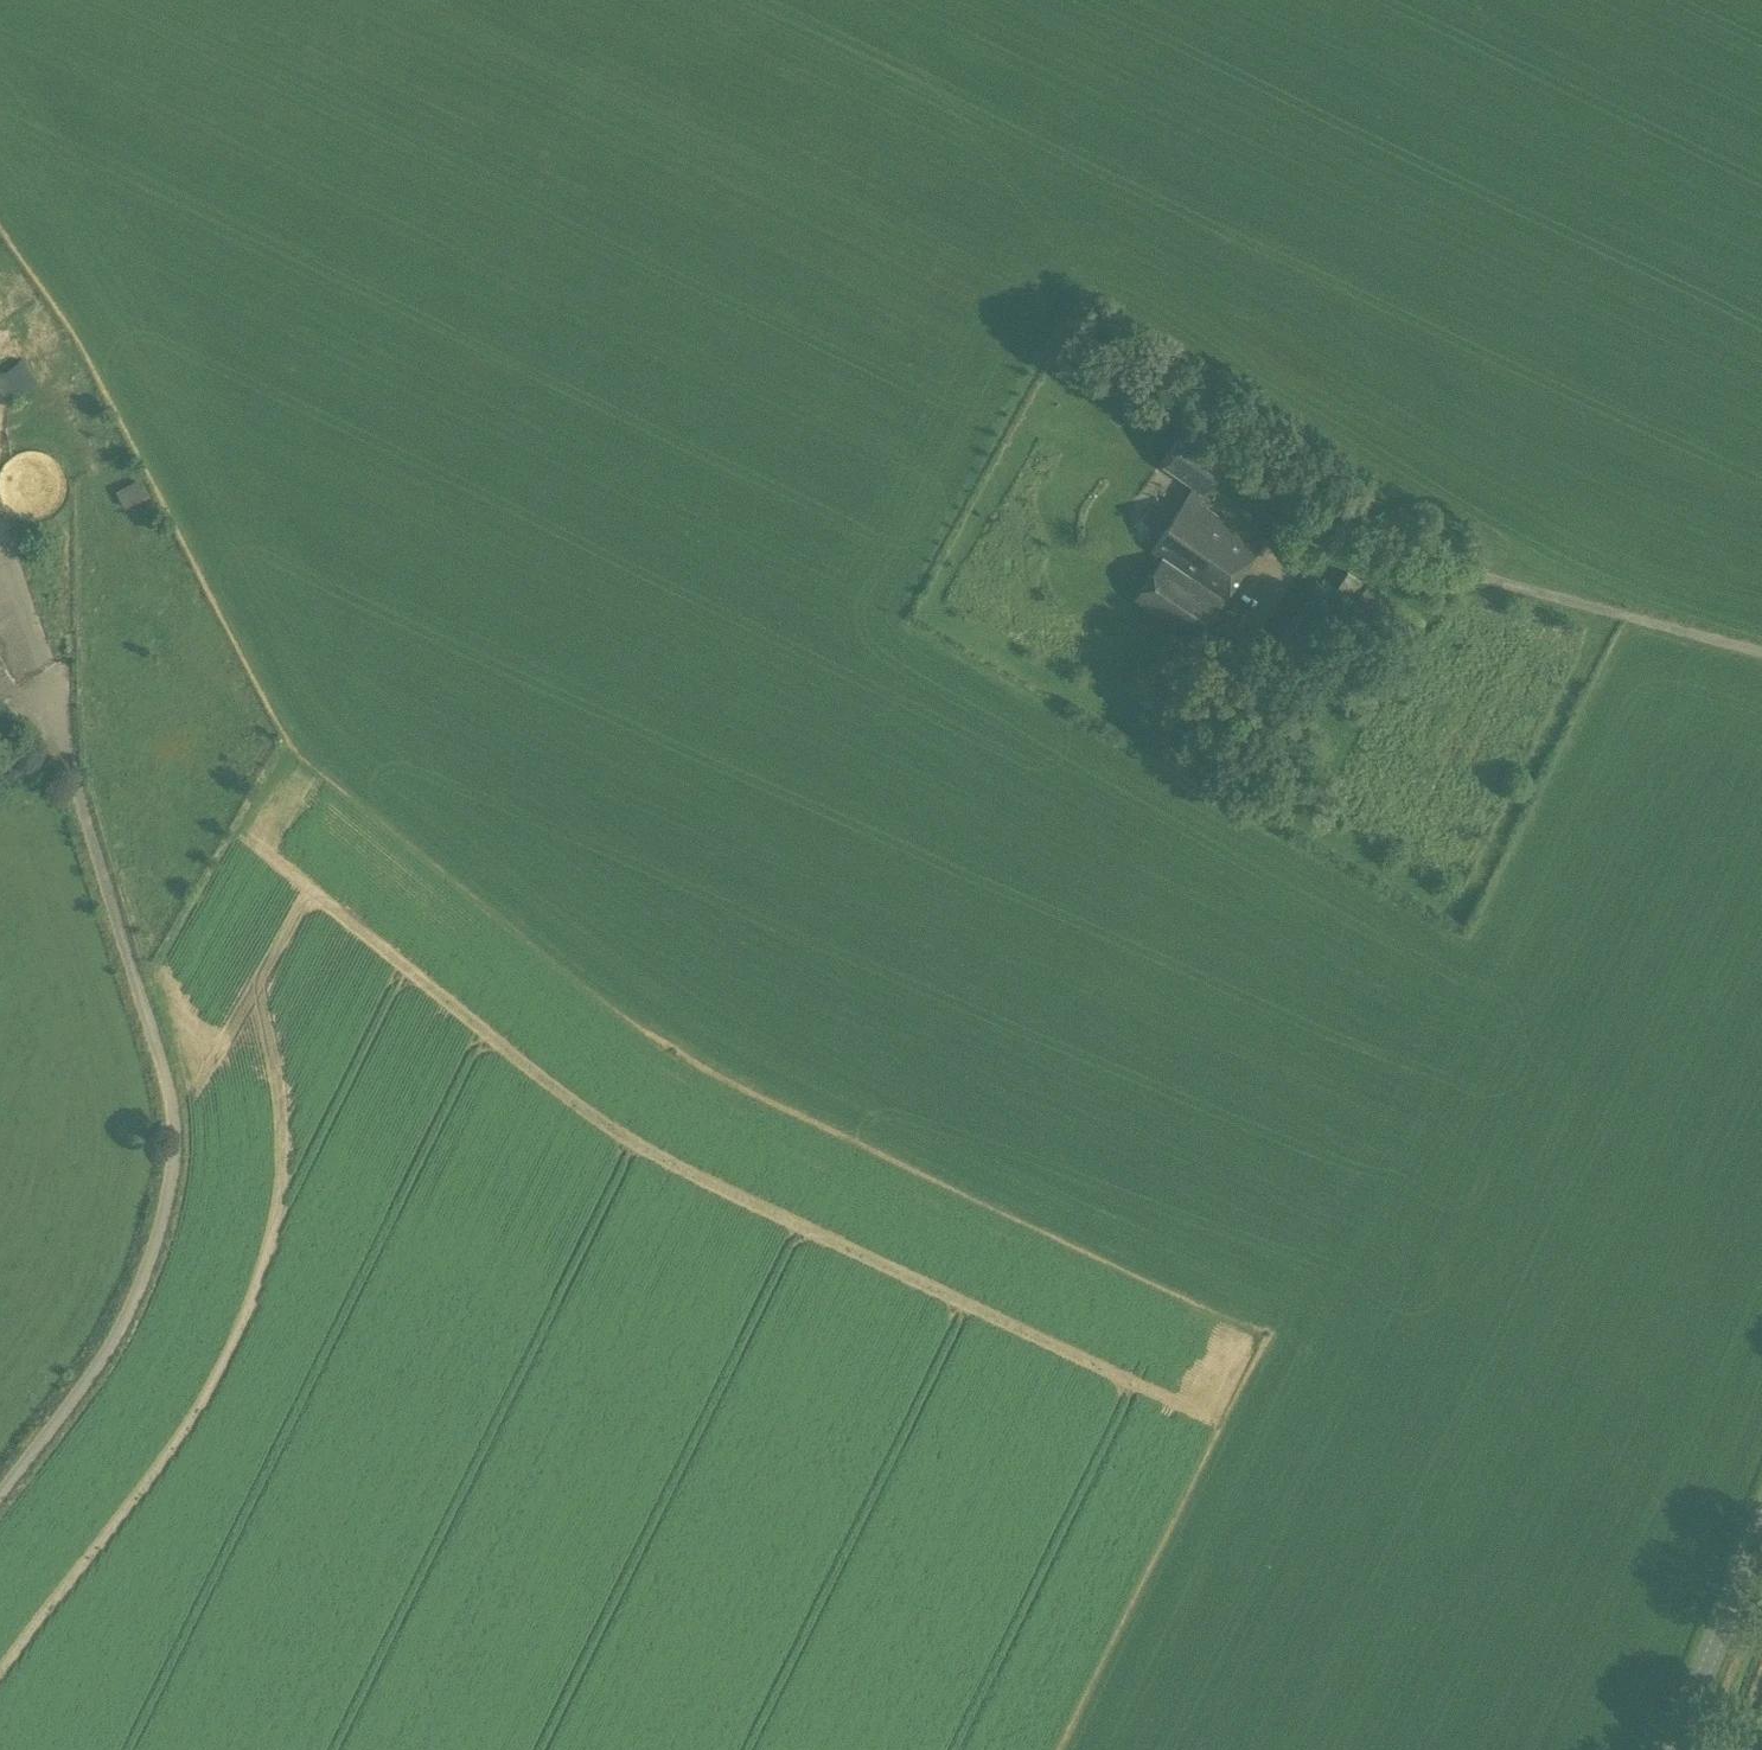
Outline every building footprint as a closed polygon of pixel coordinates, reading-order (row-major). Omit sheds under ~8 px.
[(0,369),(0,387),(5,397),(35,382),(24,357),(0,369)] [(1194,486),(1189,494),(1151,551),(1161,558),(1133,599),(1197,642),(1262,545),(1198,500),(1203,493),(1230,455),(1191,428),(1165,466),(1194,486)] [(122,506),(144,494),(136,477),(113,489),(122,506)] [(1329,599),(1311,587),(1279,637),(1312,656),(1362,582),(1347,571),(1329,599)]
